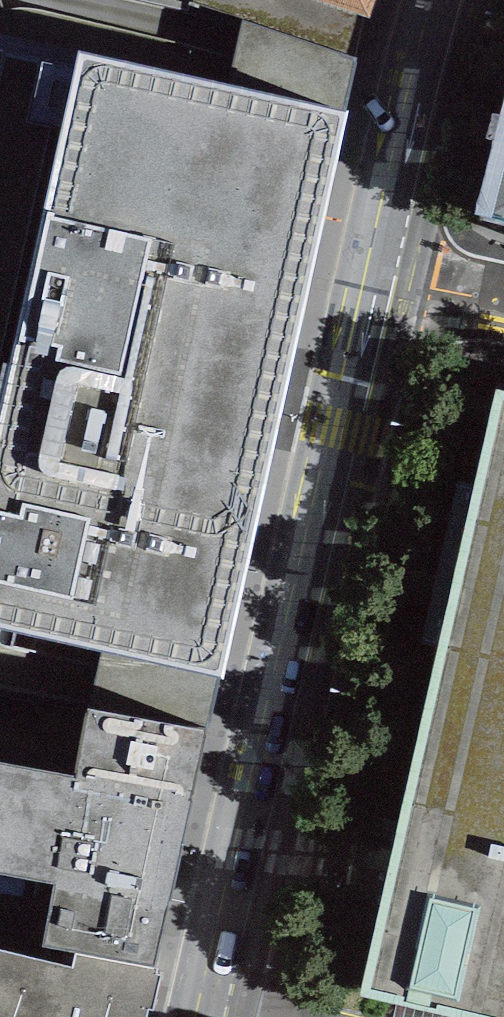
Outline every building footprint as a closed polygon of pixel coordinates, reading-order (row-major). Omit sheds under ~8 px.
[(357,13),(320,0),(192,0),(242,18),(344,54),(357,13)] [(376,0),(320,0),(357,13),(370,17),(376,0)] [(359,60),(344,54),(242,18),(227,83),(345,109),(359,60)] [(345,109),(227,83),(78,51),(74,68),(0,52),(0,625),(221,673),(345,109)] [(475,210),(503,218),(503,103),(475,210)] [(494,392),(358,997),(449,1016),(503,1016),(503,394),(494,392)] [(87,709),(73,775),(53,884),(41,947),(75,954),(157,969),(204,731),(87,709)] [(53,884),(73,775),(0,762),(0,874),(53,884)] [(157,969),(75,954),(71,967),(0,951),(0,1016),(146,1016),(149,1007),(153,1008),(161,975),(156,974),(157,969)]
